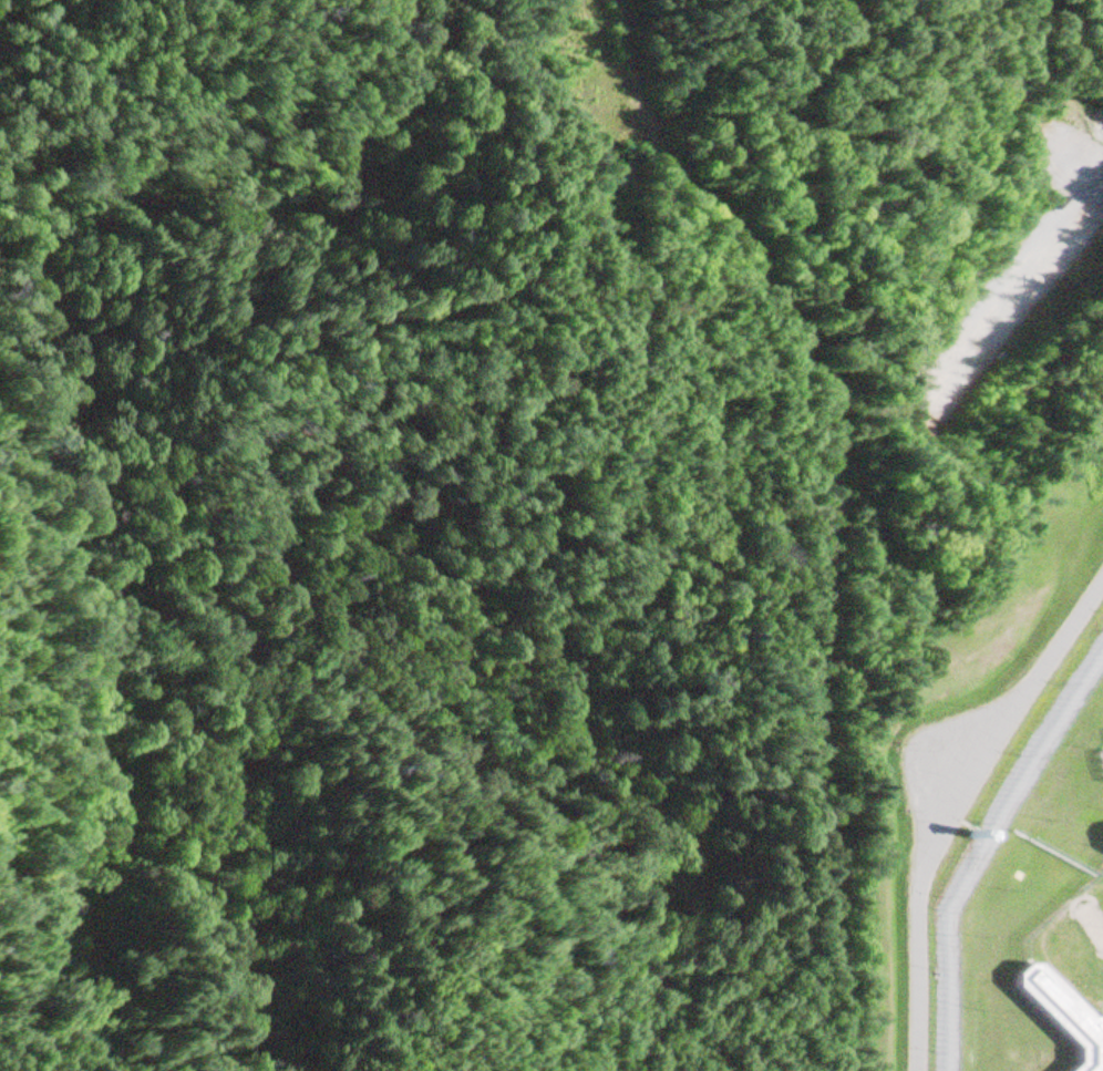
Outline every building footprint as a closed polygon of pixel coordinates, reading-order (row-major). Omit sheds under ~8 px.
[(1087,1017),(1102,1017),(1102,1070),(1070,1070),(1075,1065),(1074,1046),(1009,976),(1030,956),(1087,1017)]
